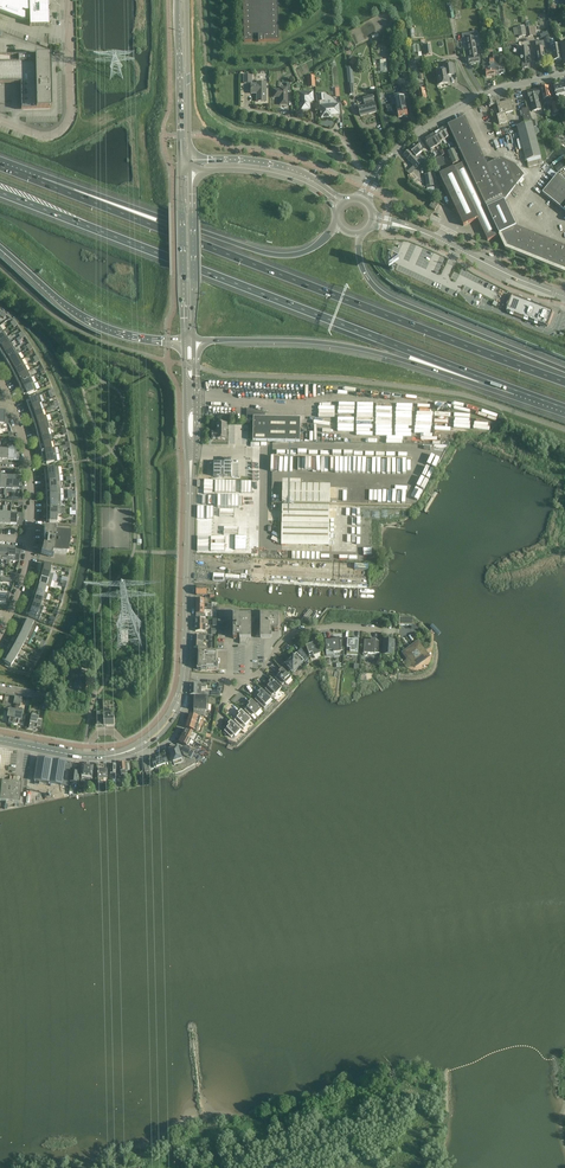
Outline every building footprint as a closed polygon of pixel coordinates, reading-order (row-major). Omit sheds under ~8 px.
[(21,20),(25,20),(25,14),(21,13),(22,11),(25,12),(29,12),(30,26),(49,26),(49,13),(47,13),(47,8),(49,8),(49,1),(39,1),(39,0),(0,0),(0,12),(21,20)] [(244,42),(258,41),(265,41),(279,41),(278,0),(243,0),(244,42)] [(524,27),(517,28),(518,36),(518,38),(526,36),(526,34),(524,27)] [(466,39),(468,51),(476,49),(474,37),(478,37),(477,32),(470,33),(462,34),(462,39),(466,39)] [(545,48),(544,42),(535,43),(536,49),(538,62),(545,61),(543,48),(545,48)] [(562,60),(559,44),(553,45),(553,47),(551,47),(554,61),(562,60)] [(520,49),(514,49),(515,56),(521,55),(522,68),(522,70),(530,69),(527,48),(520,49)] [(477,57),(476,49),(468,51),(470,58),(468,58),(469,65),(480,63),(479,56),(477,57)] [(494,60),(496,76),(505,75),(503,65),(500,66),(498,56),(493,56),(494,60)] [(20,84),(20,87),(21,111),(38,110),(51,110),(51,107),(50,57),(0,58),(0,84),(20,84)] [(487,77),(496,76),(494,60),(489,61),(490,64),(491,64),(491,67),(485,68),(487,77)] [(454,75),(452,65),(445,66),(446,66),(447,71),(437,72),(439,85),(450,83),(448,76),(454,75)] [(266,83),(258,83),(258,85),(251,85),(251,94),(258,94),(258,102),(266,102),(266,83)] [(291,92),(291,84),(287,84),(287,88),(280,88),(280,90),(274,90),(274,97),(280,97),(280,105),(287,105),(287,92),(291,92)] [(424,84),(418,85),(419,91),(418,91),(420,101),(427,100),(424,84)] [(562,86),(554,88),(556,99),(564,97),(564,91),(563,92),(562,86)] [(551,98),(548,87),(541,89),(544,100),(551,98)] [(539,89),(527,92),(527,93),(529,99),(532,112),(538,110),(541,110),(538,97),(541,96),(539,89)] [(314,102),(313,92),(299,93),(301,111),(310,110),(310,102),(314,102)] [(400,98),(400,94),(394,95),(395,99),(392,100),(393,105),(396,105),(397,111),(399,118),(408,117),(404,97),(400,98)] [(374,101),(373,97),(364,99),(365,103),(366,106),(358,108),(361,117),(377,113),(375,104),(374,104),(373,101),(374,101)] [(494,105),(491,97),(486,99),(490,107),(492,106),(493,110),(491,111),(492,114),(496,113),(497,112),(494,105)] [(514,112),(511,101),(497,104),(500,116),(497,116),(499,125),(508,123),(505,114),(514,112)] [(340,115),(339,105),(320,106),(321,113),(320,113),(320,114),(321,114),(321,118),(331,118),(331,116),(340,115)] [(532,122),(528,108),(522,110),(526,123),(532,122)] [(448,126),(457,145),(473,137),(464,118),(448,126)] [(536,138),(532,123),(517,127),(526,161),(540,157),(541,157),(536,138)] [(444,128),(439,131),(444,140),(445,139),(447,143),(449,142),(446,139),(449,137),(447,133),(444,128)] [(444,140),(439,131),(434,134),(440,143),(443,141),(445,144),(447,143),(445,139),(444,140)] [(434,134),(429,137),(435,147),(436,147),(435,146),(440,143),(434,134)] [(432,149),(435,147),(429,137),(424,140),(431,151),(433,150),(432,149)] [(457,145),(465,163),(447,171),(442,156),(434,159),(452,210),(455,209),(463,226),(477,220),(487,241),(499,236),(505,249),(564,273),(564,248),(564,247),(516,228),(503,202),(522,177),(514,166),(500,160),(487,167),(473,137),(457,145)] [(418,142),(409,150),(422,163),(425,160),(419,155),(423,151),(418,142)] [(409,150),(403,155),(409,162),(415,168),(416,170),(422,164),(422,163),(409,150)] [(454,150),(447,153),(452,165),(460,162),(454,150)] [(542,164),(540,157),(526,161),(528,168),(542,164)] [(563,161),(554,168),(558,173),(564,167),(564,165),(563,161)] [(554,179),(557,174),(551,170),(548,174),(554,179)] [(433,185),(431,174),(425,175),(424,175),(426,187),(433,185)] [(542,193),(564,211),(564,212),(564,181),(557,175),(557,174),(554,179),(542,193)] [(438,205),(433,201),(429,207),(434,211),(438,205)] [(553,311),(512,296),(506,311),(511,313),(510,314),(537,324),(538,323),(547,327),(553,311)] [(0,342),(0,350),(11,343),(7,337),(0,342)] [(14,349),(11,343),(0,350),(0,352),(3,356),(14,349)] [(6,361),(18,354),(14,349),(3,356),(6,361)] [(9,367),(21,360),(18,354),(6,361),(9,367)] [(12,373),(25,366),(21,360),(9,367),(12,373)] [(15,378),(28,372),(25,366),(12,373),(15,378)] [(18,384),(31,378),(28,372),(15,378),(18,384)] [(21,390),(34,384),(31,378),(18,384),(21,390)] [(34,384),(21,390),(24,396),(26,395),(27,396),(37,391),(34,384)] [(26,402),(28,408),(38,404),(41,403),(39,396),(35,397),(28,400),(29,401),(26,402)] [(28,408),(31,414),(40,410),(38,404),(28,408)] [(247,409),(247,421),(254,421),(253,441),(300,442),(301,419),(265,418),(265,413),(247,409)] [(31,414),(33,420),(43,417),(40,410),(31,414)] [(9,425),(7,418),(4,418),(5,412),(0,412),(0,424),(9,425)] [(33,420),(35,426),(44,423),(48,422),(46,416),(43,417),(33,420)] [(50,429),(48,422),(44,423),(35,426),(36,432),(46,429),(50,429)] [(227,424),(216,424),(216,432),(211,432),(211,440),(227,440),(227,424)] [(48,436),(46,429),(36,432),(38,438),(48,436)] [(50,442),(48,436),(38,438),(39,445),(50,442)] [(51,449),(50,442),(39,445),(41,451),(51,449)] [(1,460),(8,460),(9,448),(10,448),(10,445),(7,445),(7,450),(2,449),(1,460)] [(16,449),(10,448),(9,448),(8,460),(19,461),(16,449)] [(41,451),(42,457),(56,455),(55,448),(51,449),(41,451)] [(56,455),(42,457),(43,464),(46,463),(46,464),(57,463),(56,455)] [(223,463),(213,463),(213,477),(230,477),(230,463),(230,460),(224,460),(223,463)] [(44,470),(45,477),(59,475),(58,467),(47,469),(47,470),(44,470)] [(4,492),(7,492),(7,489),(12,489),(13,478),(7,477),(6,489),(4,489),(4,492)] [(21,478),(13,478),(12,489),(22,490),(21,478)] [(283,484),(282,502),(330,503),(330,485),(283,484)] [(282,505),(281,545),(329,547),(329,542),(329,528),(330,507),(282,505)] [(23,514),(10,513),(10,525),(22,526),(23,514)] [(57,523),(57,515),(47,515),(46,522),(49,522),(49,523),(57,523)] [(56,529),(46,529),(44,529),(44,535),(44,539),(47,539),(46,546),(43,545),(42,548),(41,552),(41,554),(53,558),(53,557),(52,557),(53,553),(66,554),(65,554),(65,549),(67,550),(69,545),(68,540),(66,540),(67,536),(69,536),(69,535),(56,534),(56,530),(56,529)] [(11,549),(8,548),(8,561),(9,561),(19,561),(21,551),(11,550),(11,549)] [(41,565),(39,571),(50,574),(51,566),(44,564),(44,566),(41,565)] [(39,571),(38,578),(52,581),(53,575),(50,574),(39,571)] [(225,581),(224,580),(221,574),(216,577),(220,584),(225,581)] [(38,578),(36,584),(46,587),(50,588),(52,581),(38,578)] [(46,587),(36,584),(35,590),(44,593),(46,587)] [(197,588),(197,595),(206,596),(207,588),(197,588)] [(35,590),(32,596),(42,599),(46,600),(48,594),(44,593),(35,590)] [(6,605),(10,594),(0,594),(0,604),(6,605)] [(32,596),(31,602),(40,605),(42,599),(32,596)] [(28,608),(42,613),(44,607),(40,606),(31,602),(28,608)] [(204,607),(196,607),(196,614),(196,618),(204,618),(204,614),(204,610),(212,610),(212,607),(204,607)] [(42,613),(28,608),(26,614),(29,615),(28,616),(39,621),(42,613)] [(251,615),(233,615),(233,617),(233,624),(237,624),(237,626),(233,626),(233,640),(237,639),(237,637),(240,637),(240,644),(246,644),(248,639),(251,639),(251,631),(256,618),(251,618),(251,617),(251,615)] [(261,624),(256,637),(261,637),(261,639),(272,639),(272,637),(272,633),(272,630),(274,630),(274,632),(278,632),(278,627),(278,624),(278,615),(275,615),(275,617),(272,617),(272,615),(261,615),(261,624)] [(411,618),(399,618),(399,625),(418,626),(418,625),(411,618)] [(24,620),(21,626),(34,632),(37,625),(27,620),(26,621),(24,620)] [(31,638),(34,632),(21,626),(18,632),(31,638)] [(28,644),(31,638),(18,632),(15,638),(25,642),(28,644)] [(344,646),(345,640),(340,640),(339,637),(335,638),(335,640),(325,641),(326,652),(333,651),(333,653),(341,652),(341,651),(344,651),(344,646)] [(15,638),(12,643),(21,648),(25,642),(15,638)] [(359,639),(354,638),(354,640),(348,640),(347,651),(350,651),(350,653),(358,653),(359,639)] [(363,651),(363,655),(363,656),(364,656),(365,656),(366,656),(367,656),(367,655),(368,655),(368,654),(375,654),(375,653),(379,654),(380,642),(376,642),(376,640),(371,639),(371,642),(365,641),(364,651),(363,651)] [(316,640),(311,642),(312,644),(306,646),(310,656),(313,655),(314,657),(321,654),(316,640)] [(394,655),(394,641),(383,640),(383,655),(394,655)] [(428,657),(418,642),(404,653),(414,667),(419,664),(424,661),(424,660),(428,657)] [(12,643),(9,649),(18,654),(21,648),(12,643)] [(292,671),(293,672),(304,661),(308,665),(310,663),(301,648),(296,654),(294,656),(291,658),(287,662),(288,662),(285,665),(290,669),(289,670),(292,672),(292,671)] [(6,654),(6,655),(15,660),(18,654),(9,649),(6,654)] [(198,655),(197,669),(217,670),(217,653),(208,653),(208,650),(198,650),(198,653),(199,653),(199,655),(198,655)] [(6,655),(2,660),(5,662),(4,663),(11,667),(15,660),(6,655)] [(292,678),(282,669),(279,672),(280,673),(275,679),(282,685),(284,683),(286,684),(292,678)] [(84,695),(87,672),(77,671),(75,685),(71,684),(71,688),(69,688),(68,693),(84,695)] [(282,689),(272,679),(269,682),(270,684),(265,689),(272,695),(274,693),(276,694),(282,689)] [(204,696),(208,696),(208,693),(201,693),(201,687),(206,687),(206,685),(190,684),(190,695),(195,695),(204,696)] [(271,699),(262,690),(259,693),(260,694),(255,700),(264,709),(267,706),(266,705),(271,699)] [(195,698),(194,704),(208,705),(209,699),(208,699),(208,696),(204,696),(195,695),(195,698)] [(261,710),(251,700),(248,703),(250,705),(245,710),(252,717),(254,714),(255,716),(261,710)] [(208,705),(194,704),(194,710),(194,711),(194,714),(205,717),(205,714),(205,712),(208,712),(209,705),(208,705)] [(12,726),(15,711),(8,710),(8,712),(7,714),(4,713),(2,722),(8,723),(8,724),(9,724),(12,726)] [(15,711),(12,726),(13,726),(17,726),(17,725),(24,726),(26,717),(22,717),(22,715),(22,712),(15,711)] [(251,720),(241,711),(238,714),(240,715),(235,721),(241,727),(244,725),(245,726),(251,720)] [(29,726),(29,729),(36,730),(36,728),(37,728),(40,728),(41,723),(42,721),(38,720),(38,718),(38,717),(39,715),(32,714),(32,715),(31,717),(31,720),(30,720),(30,721),(29,725),(29,726)] [(111,714),(112,719),(110,719),(110,718),(108,718),(108,719),(104,719),(103,719),(96,727),(104,727),(115,726),(114,714),(111,714)] [(188,721),(196,724),(199,725),(201,725),(203,719),(205,719),(205,717),(194,714),(194,715),(190,714),(188,721)] [(194,731),(196,724),(188,721),(186,728),(194,731)] [(241,731),(231,721),(228,724),(230,726),(224,731),(231,738),(234,735),(235,737),(241,731)] [(185,729),(182,736),(190,739),(196,742),(198,738),(194,736),(192,735),(193,733),(185,729)] [(190,739),(182,736),(179,742),(190,748),(191,746),(193,747),(196,742),(190,739)] [(178,747),(169,750),(173,762),(182,759),(178,747)] [(188,757),(191,750),(184,747),(182,752),(183,752),(183,754),(184,755),(188,757)] [(168,764),(165,756),(152,761),(152,762),(149,763),(144,764),(145,772),(150,771),(150,770),(154,769),(168,764)] [(36,769),(34,781),(68,786),(71,764),(66,763),(66,761),(53,760),(38,758),(36,769)] [(94,767),(88,766),(83,766),(82,779),(92,780),(94,767)] [(71,772),(70,782),(74,783),(74,784),(78,785),(78,783),(80,771),(75,770),(75,772),(71,772)] [(108,770),(98,770),(98,781),(103,781),(103,780),(107,780),(108,770)] [(1,782),(0,795),(0,804),(19,806),(21,784),(14,783),(14,781),(9,781),(8,783),(1,782)]
